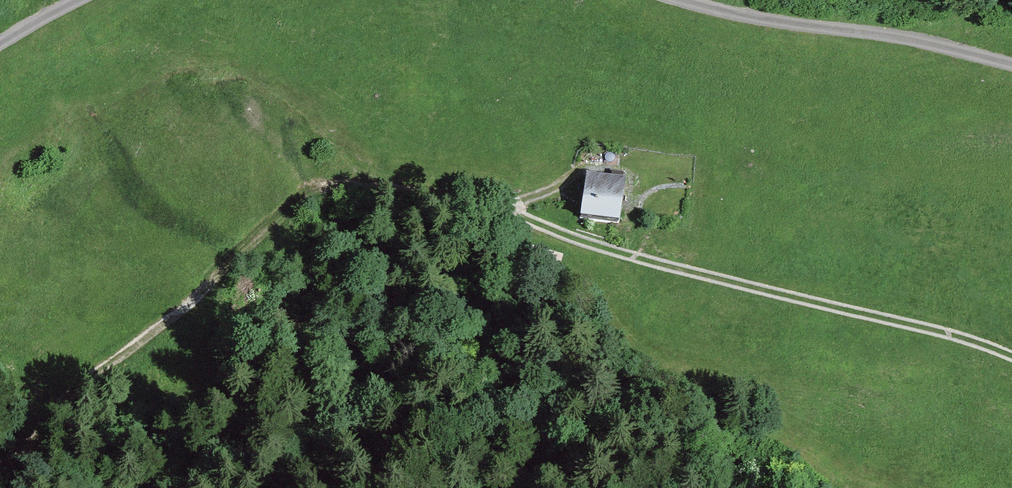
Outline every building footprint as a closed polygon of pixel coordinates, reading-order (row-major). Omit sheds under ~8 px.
[(632,184),(587,177),(580,224),(626,231),(632,184)]
